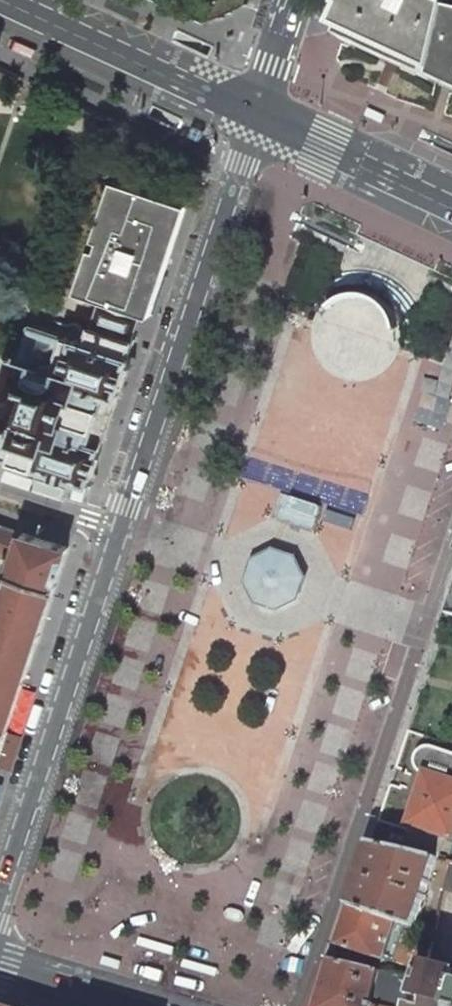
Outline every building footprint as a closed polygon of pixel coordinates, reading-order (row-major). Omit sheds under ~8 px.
[(354,0),(356,1),(350,14),(352,15),(343,34),(438,77),(451,16),(451,12),(443,8),(446,2),(441,0),(355,0),(354,0)] [(438,77),(451,84),(451,16),(438,77)] [(209,131),(195,126),(191,136),(198,139),(205,142),(209,131)] [(155,191),(121,180),(85,290),(105,297),(140,309),(140,310),(146,312),(171,238),(183,201),(155,191)] [(90,483),(131,356),(130,356),(135,339),(131,338),(135,325),(140,310),(140,309),(105,297),(103,304),(99,314),(95,326),(91,325),(85,342),(30,324),(7,391),(16,394),(9,415),(0,412),(0,453),(90,483)] [(16,555),(23,532),(0,525),(0,550),(16,555)] [(23,532),(16,555),(11,569),(6,568),(3,576),(8,578),(0,603),(0,726),(8,729),(69,547),(23,532)] [(248,585),(258,605),(280,612),(301,602),(308,579),(298,559),(276,551),(255,562),(248,585)] [(8,729),(0,726),(0,754),(8,729)] [(421,750),(420,751),(417,753),(416,755),(415,757),(414,761),(414,763),(414,765),(415,768),(416,770),(418,773),(420,775),(422,776),(424,777),(409,825),(412,826),(404,851),(438,859),(439,859),(447,836),(451,838),(451,754),(432,748),(429,748),(426,748),(424,748),(421,750)] [(404,851),(371,843),(350,907),(397,920),(415,926),(438,859),(404,851)] [(397,920),(350,907),(337,944),(394,962),(399,946),(389,942),(397,920)] [(332,961),(318,1005),(416,1005),(423,981),(406,978),(400,1003),(373,997),(379,971),(332,961)] [(416,1005),(451,1005),(451,971),(427,965),(423,981),(416,1005)]
